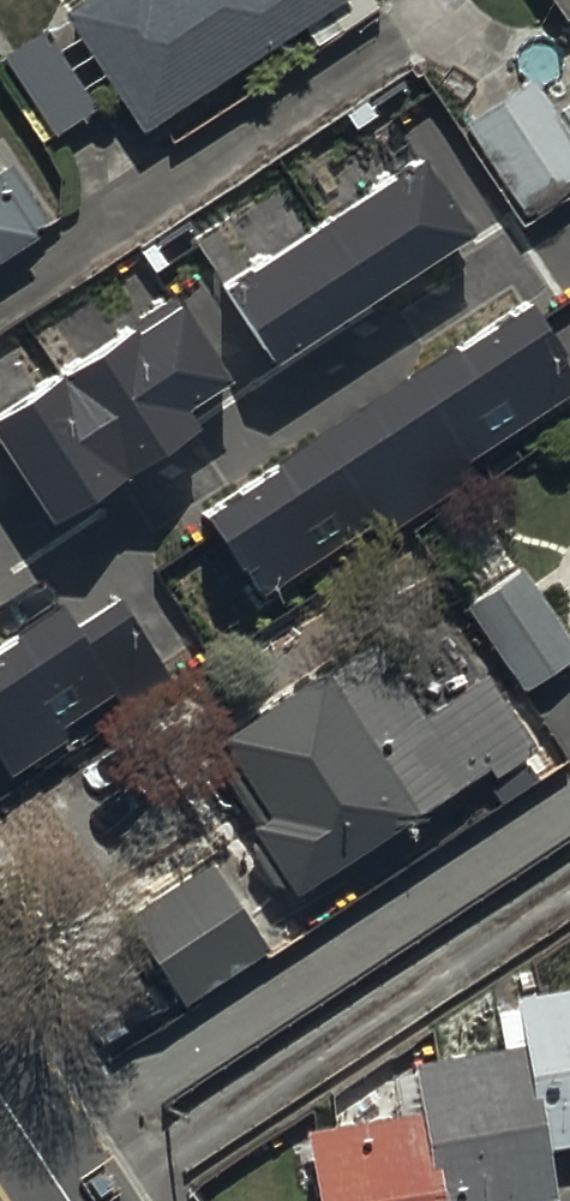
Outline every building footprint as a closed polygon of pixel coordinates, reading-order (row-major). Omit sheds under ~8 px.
[(62,20),(145,141),(303,34),(318,55),(379,14),(370,0),(76,0),(70,4),(75,11),(62,20)] [(566,30),(569,27),(569,0),(546,0),(566,30)] [(94,118),(46,42),(6,68),(54,143),(94,118)] [(528,214),(569,186),(569,112),(557,121),(534,87),(464,134),(511,207),(518,202),(528,214)] [(424,156),(222,287),(272,363),(473,231),(424,156)] [(36,246),(33,240),(49,230),(12,174),(0,182),(0,269),(36,246)] [(0,417),(0,437),(57,524),(203,428),(191,410),(231,384),(177,302),(0,417)] [(203,512),(258,598),(377,521),(386,535),(479,476),(470,462),(569,398),(569,369),(528,303),(203,512)] [(569,668),(569,642),(494,527),(434,566),(522,700),(569,668)] [(0,649),(0,764),(11,781),(72,742),(64,730),(115,697),(123,709),(172,678),(122,601),(77,630),(63,609),(0,649)] [(293,904),(298,901),(492,775),(499,787),(538,762),(485,681),(422,722),(373,647),(204,756),(253,832),(240,841),(278,899),(286,894),(293,904)] [(186,1015),(266,958),(205,870),(124,927),(186,1015)] [(398,1123),(308,1136),(309,1145),(293,1147),(299,1187),(314,1185),(316,1200),(555,1200),(549,1159),(569,1156),(569,996),(520,1003),(521,1013),(497,1016),(503,1057),(417,1069),(419,1083),(393,1087),(398,1123)]
